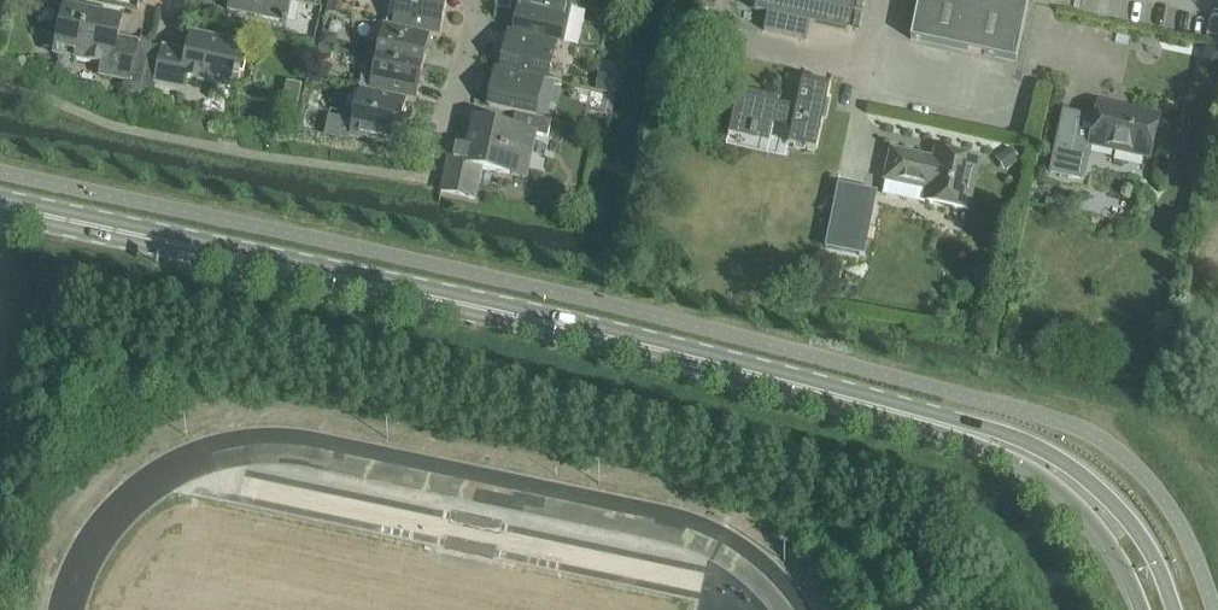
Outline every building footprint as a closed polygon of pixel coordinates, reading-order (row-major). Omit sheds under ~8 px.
[(317,0),(231,0),(228,13),(288,26),(292,5),(314,10),(317,0)] [(393,29),(431,38),(431,39),(440,41),(448,6),(434,4),(435,0),(399,0),(393,29)] [(513,35),(513,37),(558,47),(563,48),(571,8),(572,8),(573,3),(562,0),(554,0),(553,4),(533,0),(520,0),(513,35)] [(755,13),(848,34),(856,0),(758,0),(755,13)] [(912,41),(1016,63),(1029,0),(920,0),(912,41)] [(57,59),(132,75),(138,46),(119,42),(123,24),(67,12),(57,59)] [(368,48),(366,59),(424,71),(431,39),(431,38),(393,29),(383,27),(378,50),(368,48)] [(322,33),(319,46),(320,47),(334,49),(335,50),(338,37),(323,33),(322,33)] [(509,34),(501,72),(545,82),(545,84),(550,85),(558,47),(513,37),(513,35),(509,34)] [(165,50),(160,75),(234,92),(237,81),(239,82),(240,76),(238,75),(244,50),(194,39),(190,56),(165,50)] [(1204,63),(1217,66),(1217,51),(1206,49),(1204,63)] [(366,59),(359,93),(408,104),(417,106),(424,71),(366,59)] [(545,82),(500,73),(496,72),(487,110),(537,121),(545,84),(545,82)] [(598,75),(596,91),(610,94),(613,77),(598,75)] [(831,88),(829,87),(803,82),(797,109),(778,104),(779,100),(738,91),(729,136),(770,145),(774,127),(793,131),(789,146),(817,152),(831,88)] [(403,125),(408,104),(359,93),(349,139),(407,151),(412,127),(403,125)] [(1096,122),(1080,118),(1063,115),(1056,157),(1088,163),(1091,149),(1151,161),(1159,120),(1099,108),(1096,122)] [(443,193),(476,200),(483,170),(511,176),(514,162),(529,166),(536,135),(474,121),(468,148),(454,145),(446,179),(443,193)] [(999,159),(1008,173),(1021,164),(1012,151),(999,159)] [(891,152),(885,183),(927,192),(924,206),(968,215),(979,163),(936,154),(934,161),(891,152)] [(834,186),(821,251),(860,259),(874,195),(834,186)]
